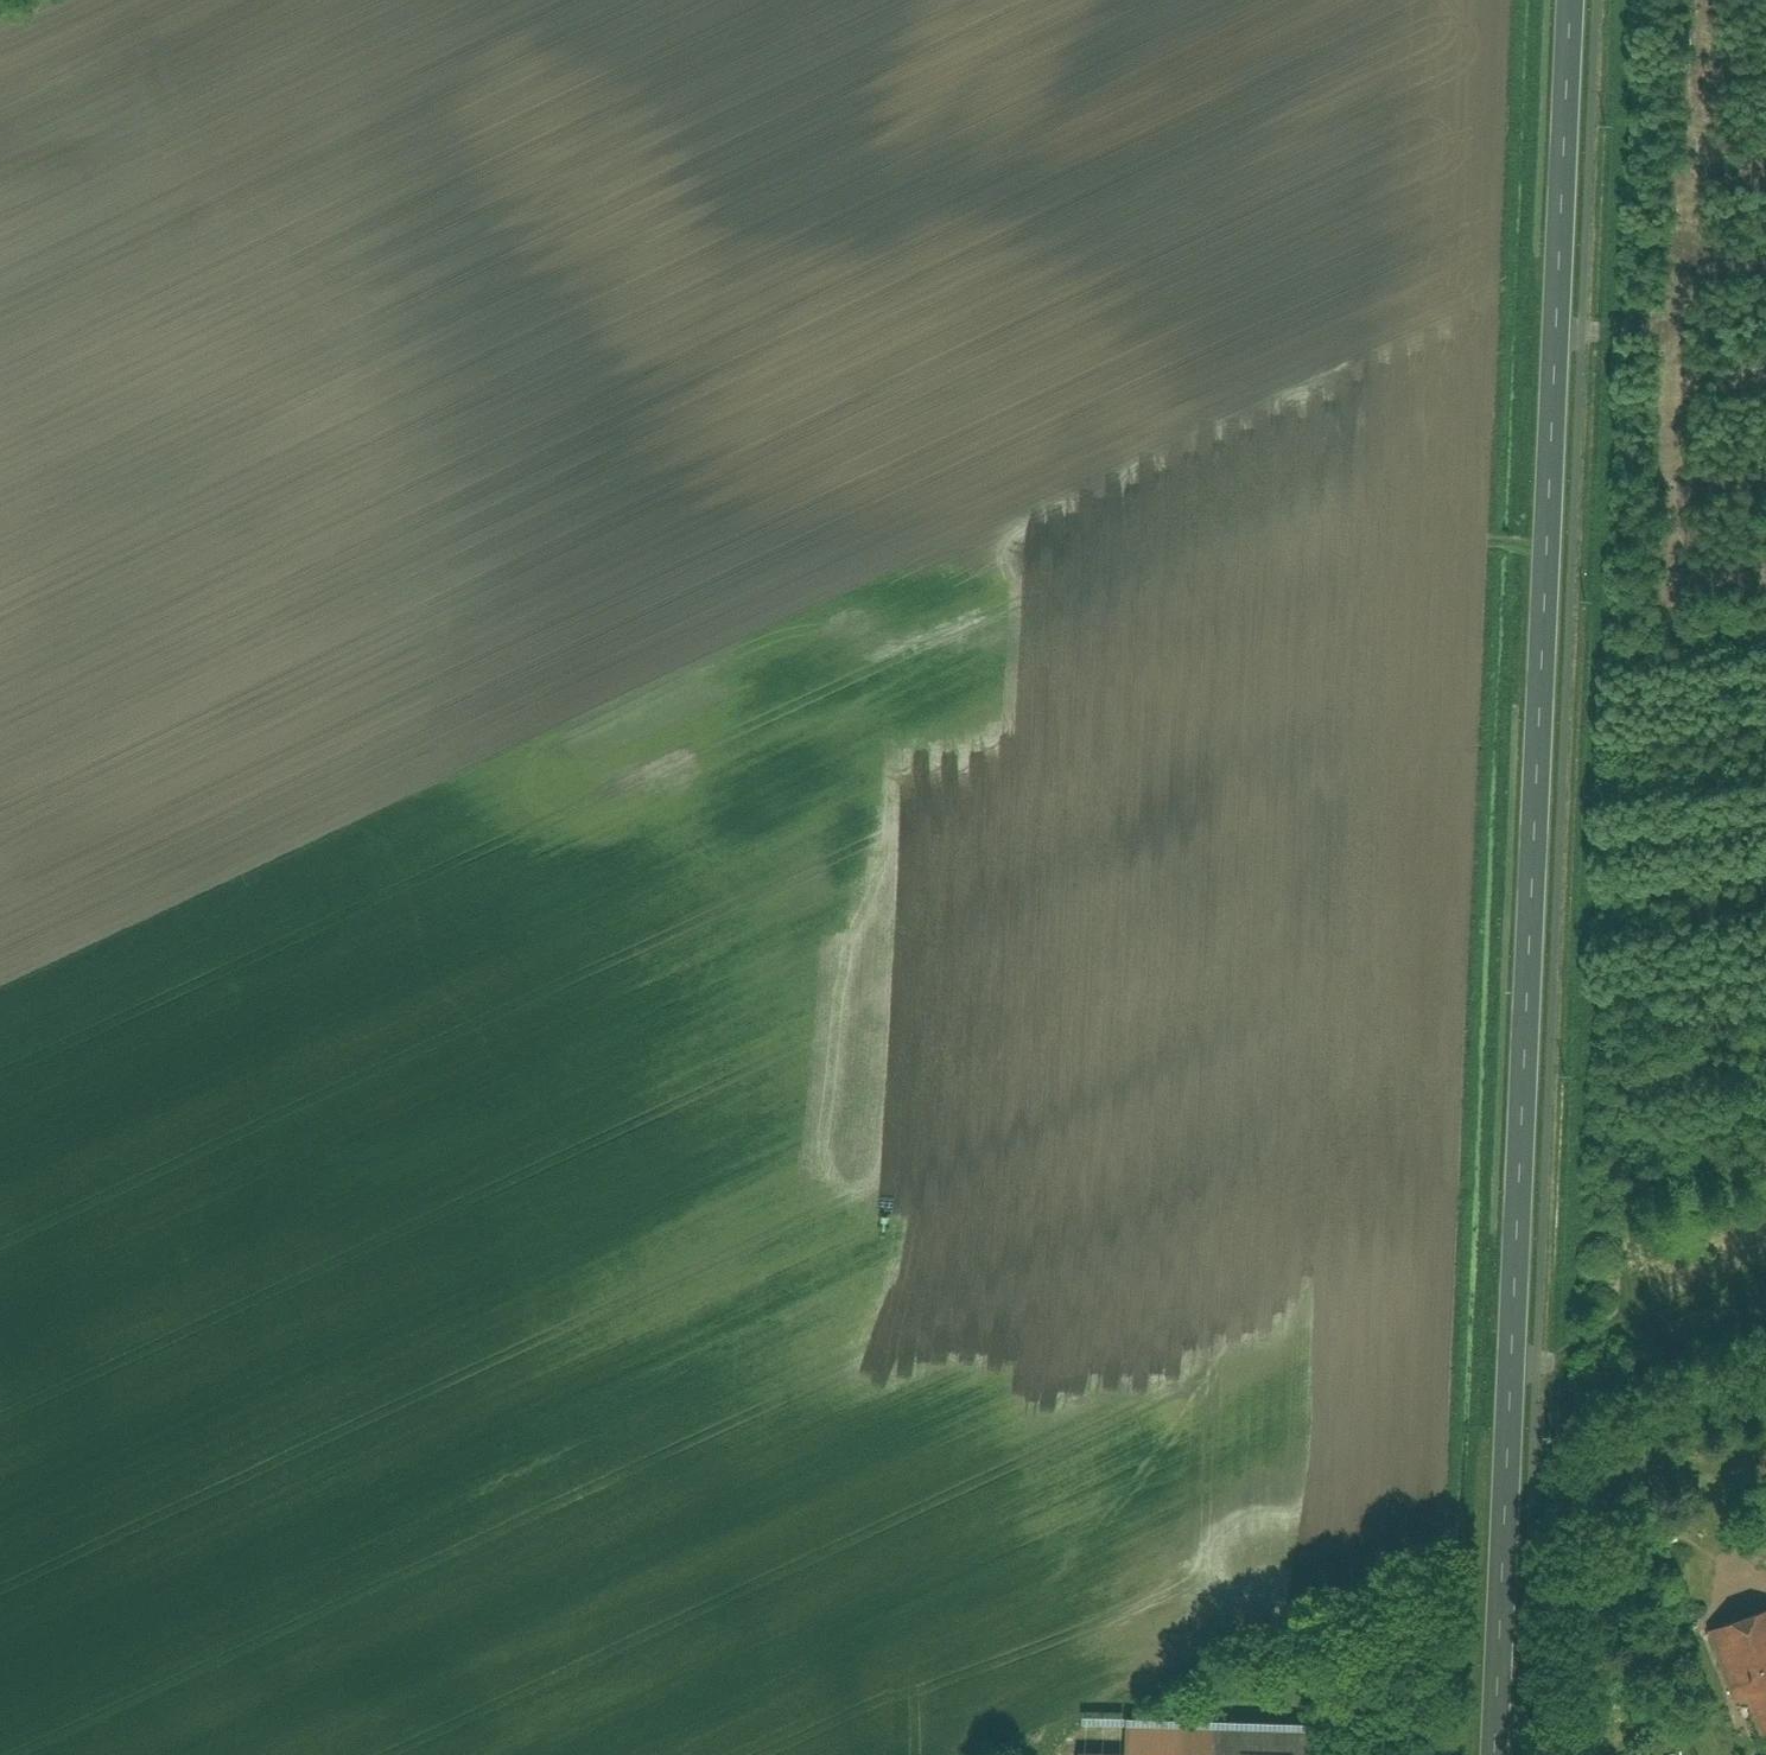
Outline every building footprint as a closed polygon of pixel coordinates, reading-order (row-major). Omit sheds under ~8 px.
[(1700,1635),(1725,1707),(1748,1699),(1761,1735),(1765,1733),(1765,1612),(1700,1635)] [(1078,1722),(1077,1754),(1309,1754),(1309,1728),(1078,1722)]
